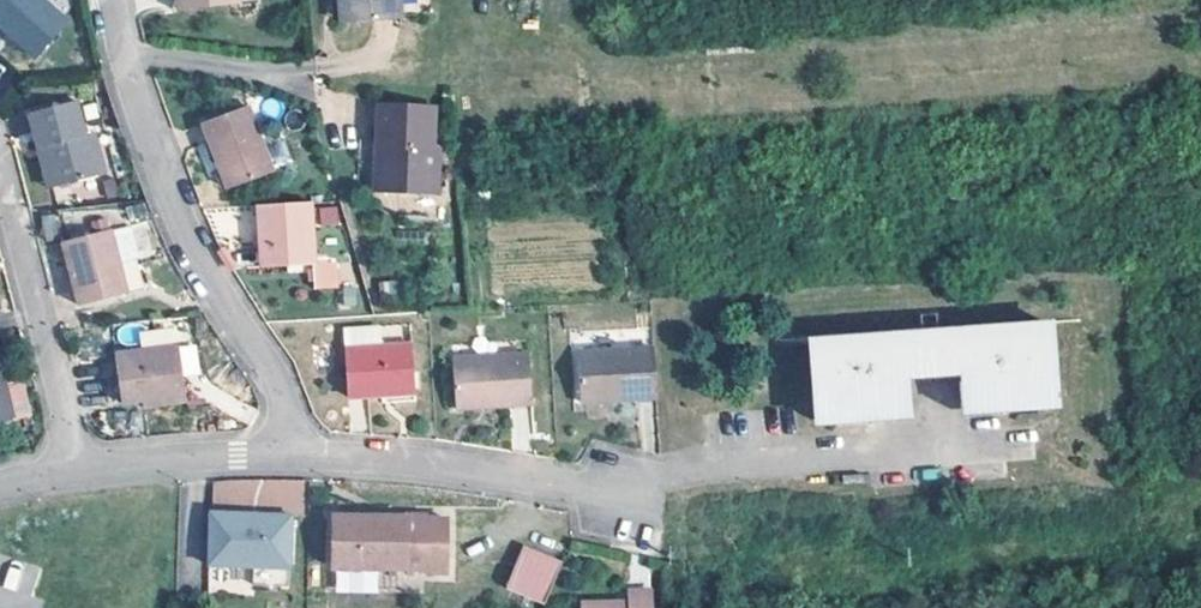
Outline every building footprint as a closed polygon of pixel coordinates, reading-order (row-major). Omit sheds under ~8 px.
[(38,0),(0,0),(0,35),(27,60),(62,21),(38,0)] [(159,12),(174,10),(173,0),(157,0),(159,12)] [(236,0),(173,0),(174,10),(237,3),(236,0)] [(344,0),(336,0),(338,21),(347,20),(344,0)] [(397,0),(344,0),(347,20),(399,16),(397,0)] [(431,109),(376,106),(374,150),(380,151),(378,194),(434,196),(436,152),(431,151),(431,109)] [(81,142),(71,107),(24,120),(35,156),(44,154),(55,192),(101,179),(88,141),(81,142)] [(270,174),(244,108),(199,126),(225,191),(270,174)] [(96,126),(93,112),(81,114),(84,129),(96,126)] [(380,151),(374,150),(372,194),(378,194),(380,151)] [(55,192),(44,154),(35,156),(46,195),(55,192)] [(116,194),(111,178),(100,181),(105,197),(116,194)] [(311,271),(307,206),(257,209),(260,273),(311,271)] [(120,293),(103,230),(57,243),(74,306),(120,293)] [(335,294),(334,270),(311,271),(312,295),(335,294)] [(1044,403),(1038,325),(951,331),(951,334),(898,339),(898,335),(810,341),(815,420),(852,418),(853,426),(869,425),(868,416),(904,413),(901,381),(953,377),(956,409),(992,407),(993,415),(1009,414),(1009,405),(1044,403)] [(185,398),(175,343),(111,355),(120,403),(140,399),(164,394),(166,402),(185,398)] [(182,372),(198,371),(195,344),(180,345),(182,372)] [(654,398),(651,347),(574,352),(577,402),(654,398)] [(412,396),(408,348),(341,351),(346,401),(412,396)] [(529,406),(525,356),(449,361),(452,410),(529,406)] [(10,420),(28,414),(19,381),(2,385),(0,386),(0,391),(2,398),(5,399),(10,420)] [(10,420),(5,399),(2,398),(0,391),(0,423),(10,420)] [(166,402),(164,394),(140,399),(142,407),(166,402)] [(1045,412),(1044,403),(1009,405),(1009,414),(1045,412)] [(993,415),(992,407),(956,409),(956,417),(993,415)] [(904,422),(904,413),(868,416),(869,425),(904,422)] [(853,426),(852,418),(815,420),(816,429),(853,426)] [(859,486),(858,477),(838,479),(838,487),(859,486)] [(425,574),(427,520),(423,520),(422,517),(403,517),(402,520),(368,520),(367,571),(420,572),(420,574),(425,574)] [(219,548),(218,518),(206,518),(206,571),(220,571),(219,548)] [(286,519),(218,518),(219,548),(220,571),(249,571),(249,590),(286,590),(286,519)] [(344,570),(344,519),(330,519),(329,570),(344,570)] [(368,520),(344,519),(344,570),(367,571),(368,520)] [(443,520),(427,520),(425,574),(442,574),(443,520)] [(562,563),(524,547),(506,589),(545,605),(562,563)] [(648,593),(627,594),(627,604),(579,606),(579,607),(648,607),(648,593)]
